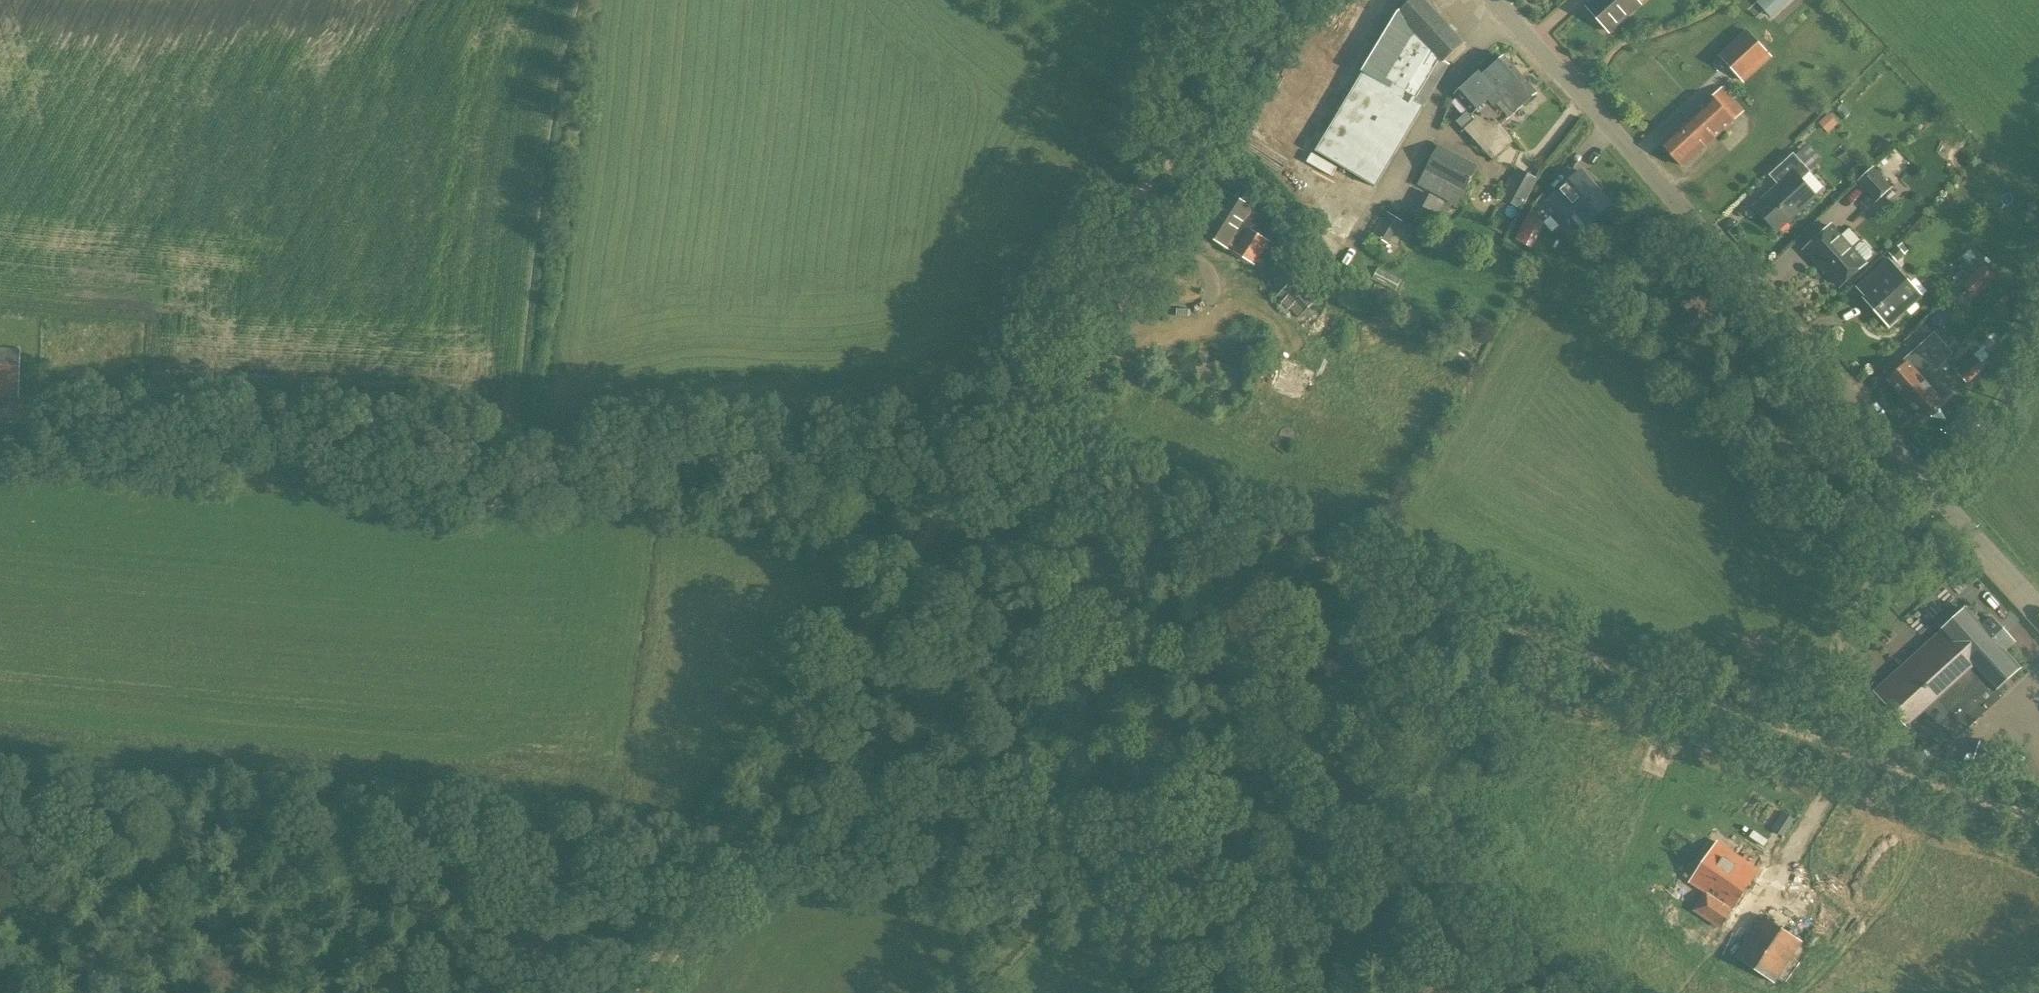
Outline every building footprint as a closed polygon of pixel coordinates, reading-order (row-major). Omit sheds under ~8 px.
[(1403,10),(1317,153),(1375,188),(1443,75),(1439,72),(1443,64),(1465,44),(1424,0),(1413,0),(1403,10)] [(1588,8),(1609,32),(1639,5),(1634,0),(1598,0),(1588,8)] [(1771,16),(1790,0),(1757,0),(1771,16)] [(1719,54),(1744,82),(1772,57),(1747,29),(1719,54)] [(1455,96),(1477,120),(1465,130),(1493,161),(1516,141),(1502,126),(1536,95),(1503,58),(1483,77),(1480,73),(1455,96)] [(1739,118),(1748,109),(1728,88),(1719,96),(1739,118)] [(1711,98),(1662,143),(1684,167),(1734,122),(1711,98)] [(1277,142),(1269,156),(1289,167),(1296,153),(1277,142)] [(1756,208),(1777,232),(1816,197),(1800,180),(1822,159),(1808,143),(1797,156),(1794,153),(1770,175),(1780,185),(1756,208)] [(1440,144),(1418,184),(1456,206),(1479,165),(1440,144)] [(1858,180),(1877,202),(1893,188),(1874,166),(1858,180)] [(1504,185),(1507,187),(1502,197),(1522,209),(1538,179),(1518,167),(1512,179),(1509,177),(1504,185)] [(1232,179),(1257,194),(1263,183),(1239,168),(1232,179)] [(1564,223),(1577,212),(1588,224),(1610,204),(1581,172),(1559,192),(1547,203),(1564,223)] [(1425,191),(1413,214),(1432,225),(1445,201),(1425,191)] [(1227,193),(1202,232),(1230,250),(1232,246),(1237,249),(1235,253),(1255,266),(1271,241),(1251,228),(1248,232),(1243,228),(1254,211),(1227,193)] [(1386,210),(1371,233),(1388,243),(1402,220),(1386,210)] [(1518,239),(1534,247),(1547,220),(1531,212),(1518,239)] [(1805,251),(1816,263),(1817,261),(1840,286),(1865,263),(1873,256),(1873,250),(1866,242),(1859,242),(1851,249),(1831,227),(1805,251)] [(1889,253),(1897,262),(1905,255),(1905,254),(1909,251),(1902,243),(1898,247),(1897,246),(1889,253)] [(1862,284),(1871,294),(1865,300),(1889,327),(1922,297),(1889,259),(1862,284)] [(1962,284),(1975,296),(1994,276),(1982,264),(1962,284)] [(1297,278),(1278,296),(1299,318),(1318,300),(1297,278)] [(19,398),(19,350),(0,349),(0,397),(19,398)] [(1955,370),(1969,383),(1985,367),(1971,353),(1955,370)] [(1889,380),(1906,400),(1926,383),(1917,373),(1926,366),(1917,356),(1889,380)] [(1289,363),(1277,387),(1301,398),(1312,375),(1289,363)] [(1926,383),(1906,400),(1923,420),(1943,403),(1942,402),(1951,394),(1942,383),(1932,391),(1926,383)] [(1877,692),(1907,726),(1921,741),(1952,714),(1966,730),(2004,696),(1997,689),(2019,670),(2003,652),(2013,642),(1992,619),(1982,629),(1966,611),(1877,692)] [(1975,762),(2002,772),(2009,754),(1981,745),(1975,762)] [(1771,829),(1783,838),(1795,821),(1782,813),(1771,829)] [(1707,894),(1696,912),(1721,928),(1759,871),(1717,843),(1691,882),(1707,894)] [(1736,955),(1776,982),(1803,941),(1763,915),(1736,955)]
